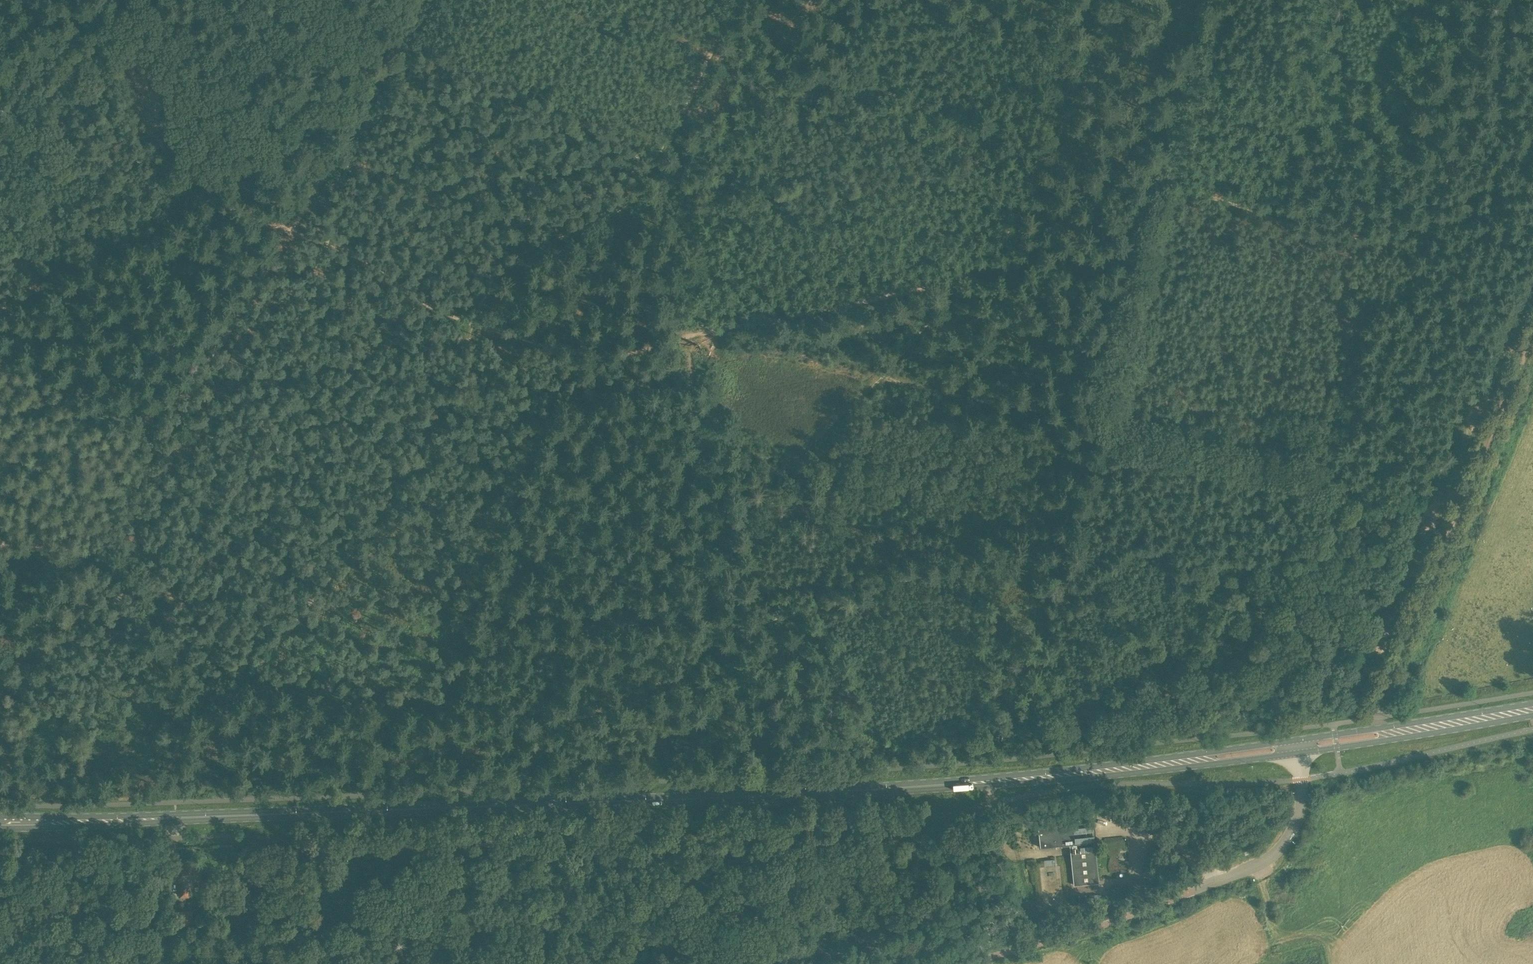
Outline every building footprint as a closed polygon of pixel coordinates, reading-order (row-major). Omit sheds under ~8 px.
[(1092,821),(1038,826),(1040,847),(1069,844),(1073,884),(1098,882),(1092,821)] [(188,896),(187,880),(201,879),(201,863),(194,863),(194,861),(179,862),(179,860),(178,860),(179,880),(180,880),(181,896),(188,896)] [(1044,866),(1040,866),(1043,908),(1064,905),(1060,865),(1055,865),(1055,866),(1044,866)] [(1086,895),(1078,895),(1079,906),(1087,905),(1086,895)] [(192,911),(176,911),(177,925),(193,924),(192,911)]
